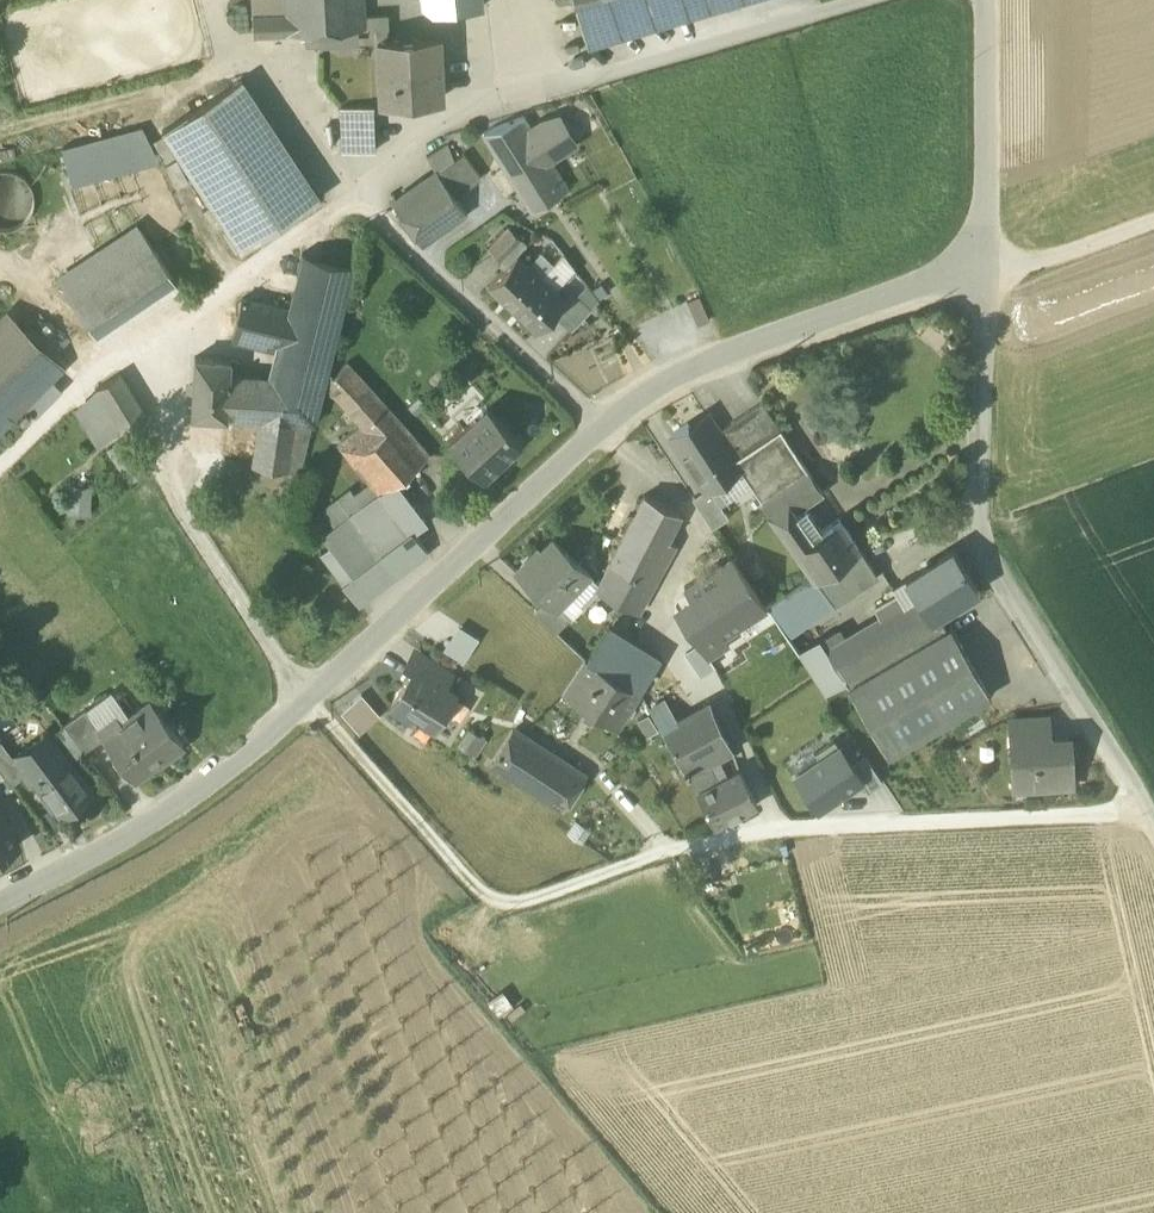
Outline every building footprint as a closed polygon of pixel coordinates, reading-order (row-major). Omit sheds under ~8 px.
[(252,11),(285,10),(285,0),(251,0),(252,11)] [(285,10),(252,11),(253,32),(320,28),(331,27),(329,0),(285,0),(285,10)] [(360,0),(329,0),(331,27),(358,26),(361,25),(361,14),(360,0)] [(425,6),(432,12),(481,6),(481,0),(424,0),(425,6)] [(588,40),(727,0),(577,0),(588,40)] [(377,24),(377,38),(389,38),(388,12),(361,14),(361,25),(377,24)] [(359,43),(358,26),(331,27),(320,28),(321,46),(359,43)] [(439,35),(389,38),(377,38),(379,67),(440,64),(439,35)] [(442,96),(440,64),(379,67),(380,99),(442,96)] [(161,130),(241,249),(320,196),(240,77),(161,130)] [(340,106),(342,151),(375,150),(374,105),(340,106)] [(482,132),(505,167),(541,144),(531,127),(523,115),(502,123),(482,132)] [(541,121),(531,127),(541,144),(549,158),(575,141),(559,115),(541,121)] [(142,124),(62,147),(72,183),(158,159),(142,124)] [(427,156),(436,170),(437,169),(455,156),(449,143),(427,156)] [(541,144),(505,167),(532,208),(567,187),(549,158),(541,144)] [(437,169),(455,194),(481,176),(463,151),(455,156),(437,169)] [(177,159),(165,166),(176,186),(188,179),(177,159)] [(455,194),(437,169),(436,170),(391,201),(421,244),(467,212),(455,194)] [(32,192),(22,177),(5,171),(0,172),(0,229),(3,230),(20,225),(32,211),(32,192)] [(492,247),(503,258),(522,237),(511,226),(492,247)] [(72,301),(153,248),(139,228),(59,281),(72,301)] [(72,301),(92,331),(173,278),(153,248),(72,301)] [(541,275),(554,262),(540,249),(528,263),(541,275)] [(541,275),(555,288),(575,267),(563,251),(554,262),(541,275)] [(303,252),(289,308),(280,345),(278,354),(281,355),(281,358),(277,357),(275,364),(280,365),(277,378),(282,378),(280,420),(296,421),(314,423),(354,265),(303,252)] [(506,298),(513,305),(541,275),(528,263),(517,253),(487,285),(504,300),(506,298)] [(555,288),(541,275),(513,305),(524,314),(522,317),(536,330),(554,311),(566,298),(555,288)] [(579,297),(591,307),(599,298),(587,283),(576,294),(579,297)] [(681,297),(697,326),(711,318),(695,289),(681,297)] [(572,291),(566,298),(554,311),(561,317),(579,297),(576,294),(572,291)] [(233,334),(263,341),(272,304),(242,296),(233,334)] [(561,317),(572,327),(591,307),(579,297),(561,317)] [(511,307),(513,305),(506,298),(504,300),(511,307)] [(263,341),(280,345),(289,308),(272,304),(263,341)] [(513,305),(511,307),(522,317),(524,314),(513,305)] [(24,406),(50,378),(62,366),(7,312),(0,319),(0,430),(24,406)] [(190,414),(228,416),(231,375),(232,360),(195,357),(190,414)] [(333,394),(349,410),(371,390),(347,363),(333,375),(335,377),(333,394)] [(95,388),(120,428),(144,413),(120,373),(95,388)] [(260,419),(280,420),(282,378),(277,378),(231,375),(228,416),(260,419)] [(60,388),(50,378),(24,406),(33,415),(60,388)] [(120,428),(95,388),(73,409),(95,444),(120,428)] [(339,445),(351,460),(397,420),(371,390),(349,410),(361,425),(339,445)] [(762,401),(732,421),(717,430),(735,459),(750,449),(780,429),(762,401)] [(470,463),(483,477),(521,441),(487,404),(448,440),(462,454),(460,456),(469,465),(470,463)] [(288,470),(296,421),(280,420),(260,419),(252,465),(288,470)] [(429,455),(397,420),(351,460),(372,483),(381,495),(404,475),(429,455)] [(711,489),(740,469),(734,460),(735,459),(717,430),(711,421),(694,432),(687,422),(670,433),(706,489),(708,491),(711,489)] [(751,485),(760,498),(805,467),(780,429),(750,449),(735,459),(734,460),(740,469),(751,485)] [(145,470),(122,437),(106,449),(129,483),(145,470)] [(760,498),(776,522),(804,504),(820,493),(822,492),(805,467),(760,498)] [(722,505),(751,485),(740,469),(711,489),(722,505)] [(404,475),(381,495),(399,519),(414,507),(401,490),(410,482),(404,475)] [(425,523),(414,507),(399,519),(381,495),(372,483),(344,505),(340,500),(312,521),(331,546),(354,576),(382,556),(412,532),(425,523)] [(91,485),(69,484),(68,514),(90,515),(91,485)] [(692,498),(712,527),(729,516),(722,505),(711,489),(708,491),(706,489),(692,498)] [(821,529),(837,518),(820,493),(804,504),(821,529)] [(644,495),(610,563),(647,581),(678,520),(678,515),(675,511),(644,495)] [(776,522),(794,548),(821,529),(804,504),(776,522)] [(837,518),(821,529),(794,548),(813,577),(858,546),(839,517),(837,518)] [(397,575),(427,552),(412,532),(382,556),(397,575)] [(545,599),(555,608),(557,606),(588,573),(553,541),(541,553),(538,550),(516,572),(545,599)] [(358,605),(397,575),(382,556),(354,576),(331,546),(321,553),(358,605)] [(832,603),(833,604),(876,574),(858,546),(813,577),(832,603)] [(919,602),(930,620),(932,619),(932,618),(929,613),(950,599),(953,605),(978,589),(953,550),(905,581),(919,602)] [(731,556),(715,567),(751,619),(766,607),(731,556)] [(651,583),(647,581),(610,563),(599,584),(596,590),(599,592),(636,612),(651,583)] [(724,638),(751,619),(715,567),(685,588),(697,605),(680,616),(698,642),(705,652),(724,638)] [(557,606),(570,619),(571,621),(599,592),(596,590),(599,584),(588,573),(557,606)] [(784,593),(766,606),(785,634),(832,603),(813,577),(786,595),(784,593)] [(893,589),(898,596),(906,609),(919,602),(905,581),(893,589)] [(798,653),(825,694),(845,683),(847,682),(849,686),(947,629),(943,623),(937,626),(932,619),(930,620),(919,602),(906,609),(898,596),(877,608),(885,620),(848,642),(828,653),(820,658),(812,645),(798,653)] [(533,611),(556,632),(570,619),(557,606),(555,608),(545,599),(533,611)] [(932,618),(953,605),(950,599),(929,613),(932,618)] [(831,612),(790,635),(797,649),(839,625),(831,612)] [(610,625),(587,661),(637,693),(661,657),(610,625)] [(479,639),(458,626),(443,649),(464,662),(479,639)] [(840,627),(820,639),(828,653),(848,642),(840,627)] [(848,687),(888,756),(991,696),(951,627),(848,687)] [(724,638),(705,652),(709,657),(728,644),(724,638)] [(820,639),(812,645),(820,658),(828,653),(820,639)] [(705,652),(698,642),(684,652),(700,676),(715,666),(709,657),(705,652)] [(415,669),(445,687),(453,674),(416,650),(405,667),(413,672),(415,669)] [(639,694),(637,693),(587,661),(566,692),(618,726),(639,694)] [(421,718),(434,727),(455,694),(445,687),(415,669),(413,672),(391,707),(417,724),(421,718)] [(111,691),(87,709),(105,734),(129,716),(111,691)] [(341,713),(359,734),(380,715),(362,694),(341,713)] [(650,712),(663,731),(679,722),(677,718),(666,700),(650,712)] [(103,735),(132,775),(160,754),(163,758),(182,744),(150,701),(129,716),(105,734),(103,735)] [(663,731),(688,776),(710,763),(719,758),(732,751),(710,705),(679,722),(663,731)] [(65,725),(83,750),(103,735),(105,734),(87,709),(65,725)] [(1011,720),(1012,740),(1048,738),(1047,718),(1011,720)] [(487,740),(468,729),(457,746),(476,758),(487,740)] [(491,767),(564,812),(586,777),(557,759),(552,767),(515,744),(520,736),(513,732),(491,767)] [(557,759),(520,736),(515,744),(552,767),(557,759)] [(28,783),(34,778),(33,776),(62,754),(49,737),(15,763),(14,764),(19,772),(28,783)] [(1037,779),(1037,787),(1072,785),(1070,760),(1069,737),(1060,737),(1048,738),(1012,740),(1014,780),(1037,779)] [(814,751),(819,758),(839,745),(834,738),(814,751)] [(8,780),(19,772),(14,764),(15,763),(0,743),(0,786),(8,780)] [(796,774),(818,807),(860,779),(861,778),(850,762),(839,745),(819,758),(796,774)] [(864,753),(850,762),(861,778),(860,779),(868,791),(883,781),(864,753)] [(90,791),(62,754),(33,776),(34,778),(60,813),(90,791)] [(719,781),(728,776),(719,758),(710,763),(719,781)] [(696,790),(714,826),(757,804),(740,770),(728,776),(719,781),(710,763),(688,776),(696,790)] [(1014,789),(1037,787),(1037,779),(1014,780),(1014,789)] [(18,844),(0,811),(0,854),(18,844)]
